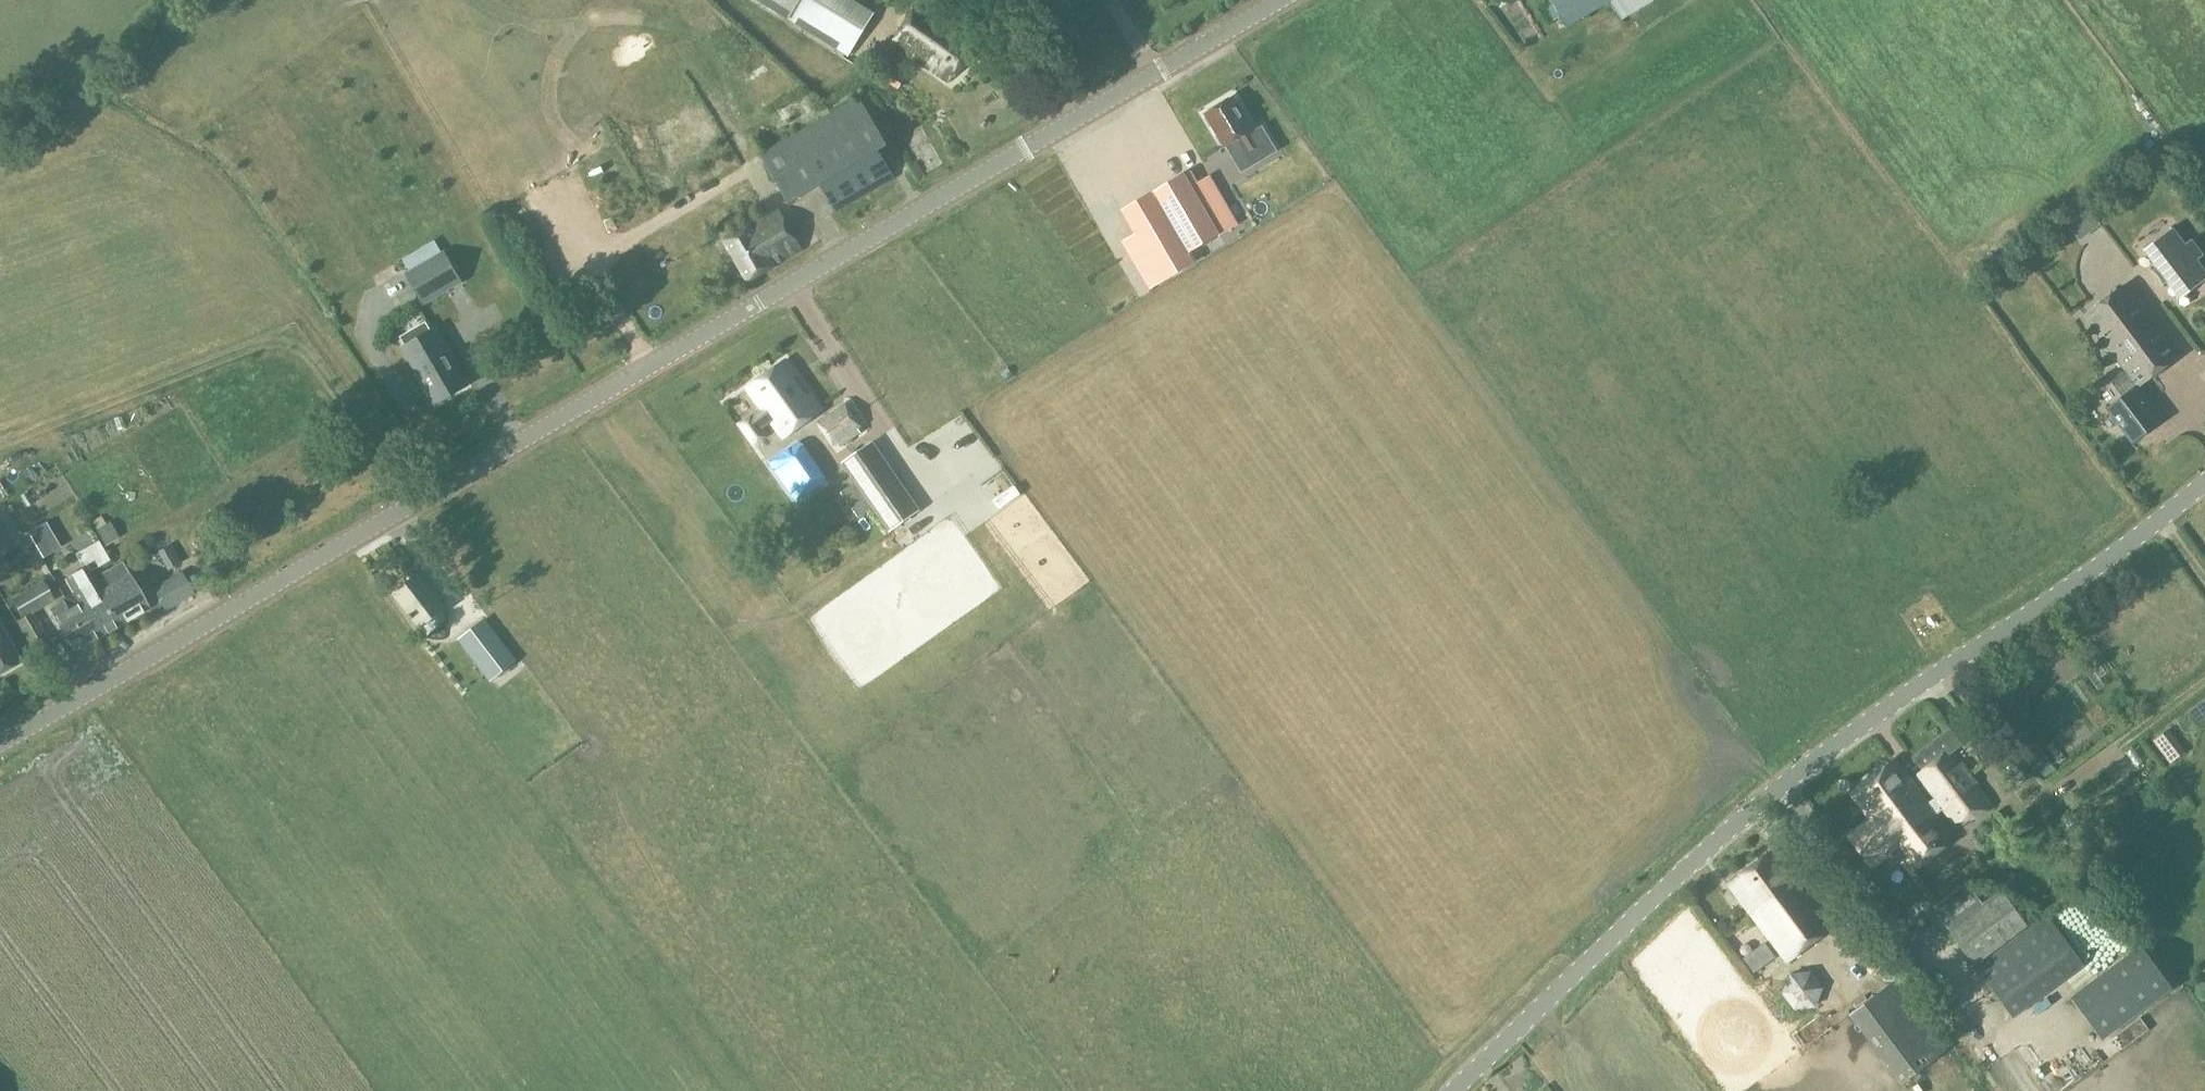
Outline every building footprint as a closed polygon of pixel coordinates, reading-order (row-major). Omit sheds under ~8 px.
[(848,56),(875,13),(853,0),(756,0),(848,56)] [(1566,28),(1614,0),(1550,0),(1566,28)] [(983,46),(921,2),(891,45),(949,82),(983,46)] [(898,89),(903,79),(890,73),(885,82),(898,89)] [(822,187),(836,212),(896,179),(880,151),(888,147),(860,97),(801,129),(797,121),(778,131),(784,142),(759,155),(788,206),(822,187)] [(1277,151),(1262,124),(1256,128),(1247,114),(1243,116),(1233,98),(1205,115),(1225,147),(1238,138),(1254,165),(1277,151)] [(1186,174),(1122,211),(1138,238),(1126,245),(1152,288),(1195,264),(1190,255),(1222,237),(1186,174)] [(778,210),(724,242),(749,283),(802,251),(778,210)] [(2143,251),(2149,259),(2155,267),(2153,271),(2152,270),(2151,271),(2150,272),(2151,273),(2152,274),(2153,274),(2154,275),(2155,276),(2156,277),(2157,278),(2157,279),(2158,279),(2159,281),(2159,282),(2160,283),(2160,284),(2161,285),(2161,286),(2162,287),(2164,286),(2163,285),(2168,284),(2174,292),(2180,300),(2200,285),(2204,281),(2204,270),(2204,269),(2198,261),(2204,256),(2198,248),(2192,239),(2185,244),(2179,236),(2173,228),(2163,235),(2143,251)] [(424,306),(463,283),(445,252),(442,254),(435,241),(403,260),(410,272),(405,274),(424,306)] [(2124,285),(2083,316),(2125,372),(2110,383),(2122,398),(2108,408),(2112,413),(2114,411),(2122,421),(2119,423),(2134,442),(2158,424),(2155,420),(2164,414),(2142,385),(2178,357),(2151,321),(2124,285)] [(426,323),(401,338),(407,347),(404,349),(436,404),(467,386),(435,331),(432,332),(426,323)] [(764,425),(770,421),(783,438),(821,411),(785,361),(747,389),(762,409),(739,425),(754,446),(770,434),(764,425)] [(833,448),(863,429),(846,403),(816,422),(833,448)] [(829,482),(801,440),(768,462),(797,504),(829,482)] [(920,510),(874,442),(841,465),(890,530),(920,510)] [(109,523),(97,530),(105,545),(118,537),(109,523)] [(10,552),(0,534),(0,558),(10,552)] [(60,548),(53,536),(35,546),(43,559),(60,548)] [(97,593),(100,592),(89,572),(110,560),(98,541),(77,553),(86,568),(65,580),(79,604),(81,603),(100,636),(116,627),(97,593)] [(181,572),(140,595),(137,590),(142,587),(135,575),(131,578),(122,562),(100,575),(108,587),(100,592),(97,593),(116,627),(148,608),(150,612),(162,605),(165,611),(194,594),(181,572)] [(446,608),(420,574),(394,594),(420,628),(446,608)] [(17,622),(34,651),(51,642),(34,614),(56,601),(44,581),(11,600),(22,619),(17,622)] [(81,603),(79,604),(69,610),(64,601),(49,610),(55,619),(74,651),(100,636),(81,603)] [(457,641),(490,683),(519,660),(486,618),(457,641)] [(20,662),(0,626),(0,674),(20,662)] [(2170,730),(2153,742),(2170,764),(2186,752),(2170,730)] [(1934,799),(1928,804),(1895,760),(1852,793),(1872,820),(1851,837),(1873,866),(1894,850),(1912,873),(1956,840),(1937,816),(1944,812),(1953,825),(1978,820),(1995,807),(1952,749),(1916,776),(1934,799)] [(2007,768),(2019,784),(2031,774),(2019,759),(2007,768)] [(1730,884),(1788,962),(1832,929),(1774,851),(1730,884)] [(1969,887),(1936,912),(1948,929),(1975,966),(2029,927),(2002,890),(1982,904),(1969,887)] [(2076,946),(2096,937),(2102,949),(2108,946),(2084,896),(2058,909),(2076,946)] [(2014,1019),(2085,967),(2047,915),(1976,968),(2014,1019)] [(2140,946),(2070,997),(2102,1041),(2109,1036),(2120,1051),(2149,1030),(2138,1015),(2172,989),(2140,946)] [(1811,971),(1790,974),(1783,994),(1796,1011),(1816,1008),(1824,988),(1811,971)] [(1850,1016),(1901,1086),(1947,1051),(1896,982),(1850,1016)] [(1800,1048),(1823,1026),(1815,1017),(1792,1039),(1800,1048)]
